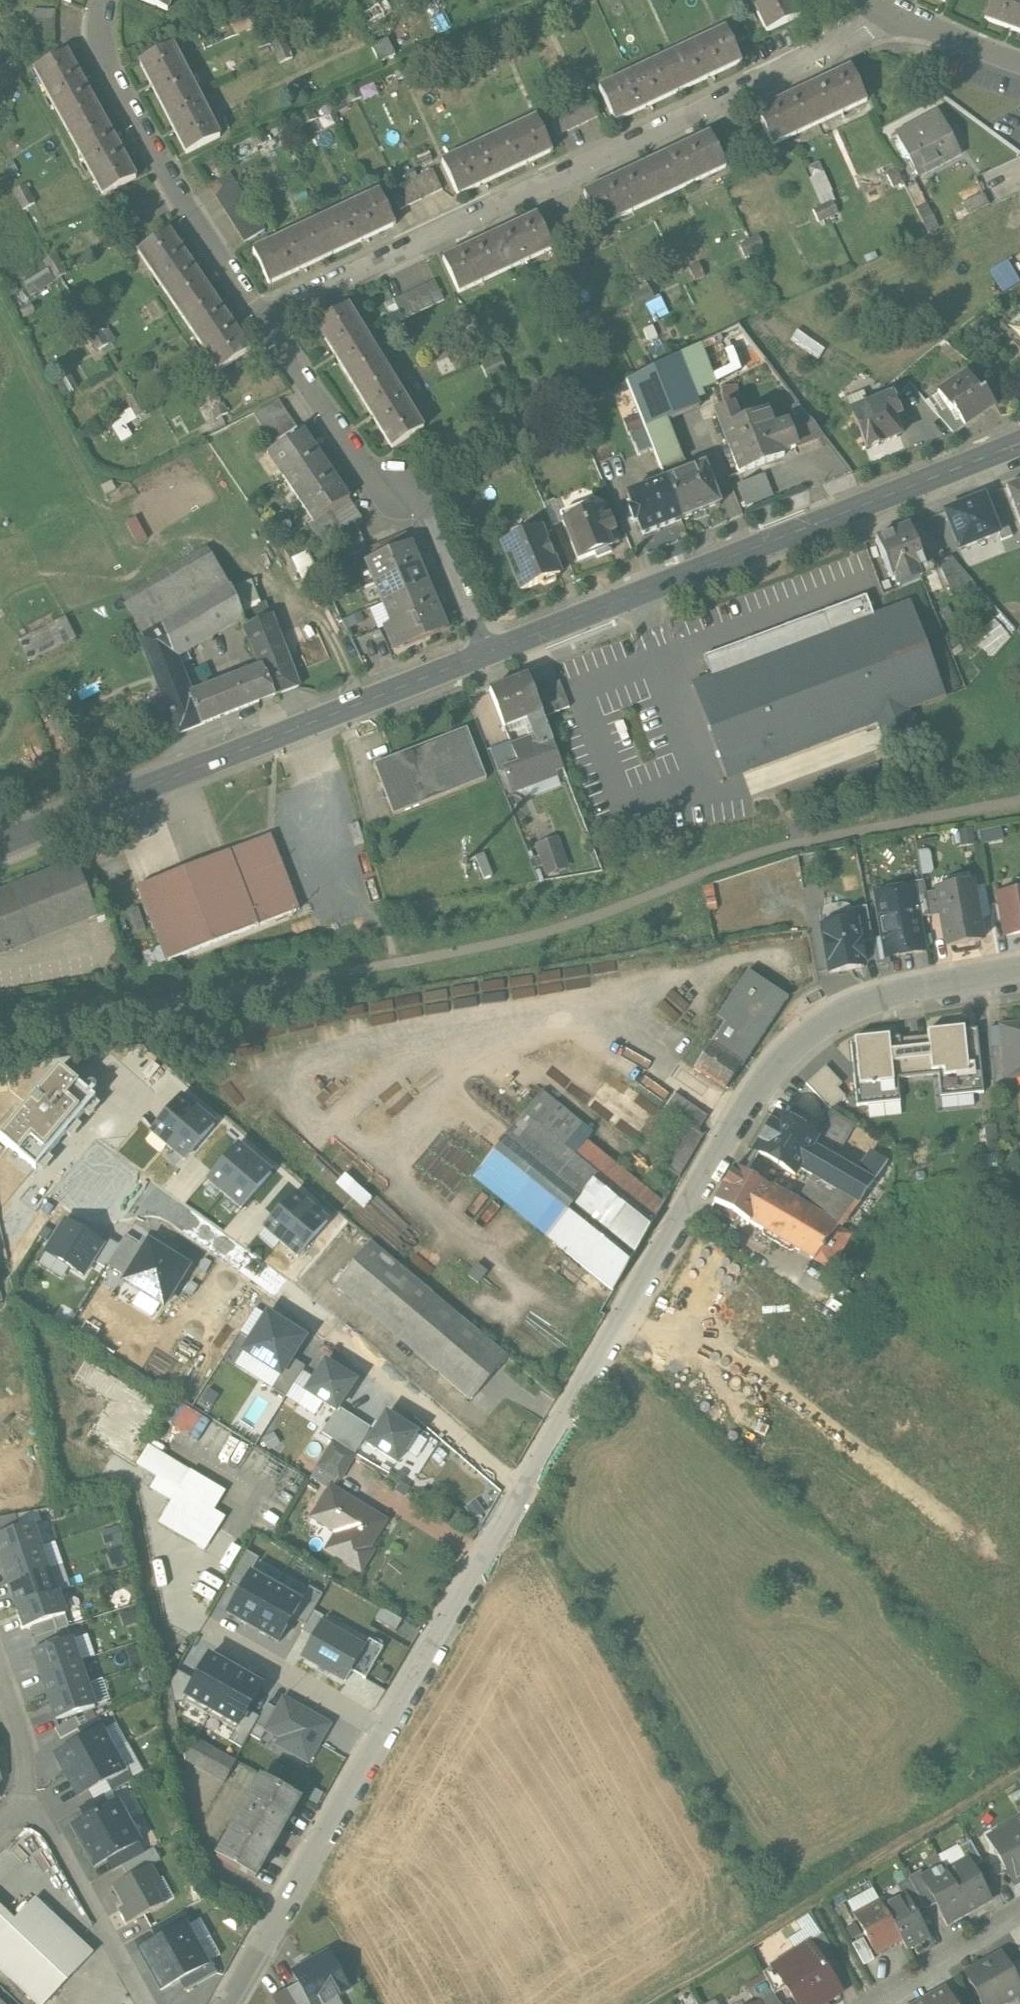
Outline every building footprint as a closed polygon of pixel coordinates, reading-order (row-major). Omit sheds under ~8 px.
[(168,10),(172,0),(144,0),(168,10)] [(768,34),(802,18),(793,0),(752,0),(768,34)] [(986,21),(1019,34),(1019,0),(994,0),(986,21)] [(34,12),(33,46),(54,46),(56,12),(34,12)] [(190,23),(176,30),(181,39),(195,34),(190,23)] [(727,31),(663,62),(678,95),(743,64),(727,31)] [(269,45),(278,64),(292,58),(282,38),(269,45)] [(372,48),(381,68),(397,61),(388,41),(372,48)] [(195,93),(172,47),(140,64),(163,110),(195,93)] [(99,114),(66,53),(33,71),(68,134),(99,114)] [(663,62),(601,91),(617,124),(678,95),(663,62)] [(406,67),(394,73),(398,82),(410,76),(406,67)] [(852,68),(804,91),(820,125),(868,102),(852,68)] [(305,90),(293,96),(298,105),(310,100),(305,90)] [(357,90),(346,95),(350,105),(362,99),(357,90)] [(820,125),(804,91),(757,112),(773,147),(820,125)] [(195,93),(163,110),(186,155),(218,138),(195,93)] [(591,100),(552,119),(561,137),(600,118),(591,100)] [(310,112),(298,118),(303,127),(315,122),(310,112)] [(136,180),(99,114),(68,134),(104,198),(136,180)] [(940,114),(897,137),(918,176),(962,153),(940,114)] [(488,144),(504,177),(553,153),(538,120),(488,144)] [(751,132),(730,142),(740,162),(760,152),(751,132)] [(710,135),(644,166),(662,199),(728,169),(710,135)] [(261,136),(250,141),(254,150),(266,145),(261,136)] [(488,144),(443,165),(459,198),(504,177),(488,144)] [(644,166),(584,194),(600,228),(662,199),(644,166)] [(434,173),(393,192),(402,212),(443,193),(434,173)] [(264,233),(229,176),(211,188),(246,244),(264,233)] [(24,184),(10,192),(20,211),(34,203),(24,184)] [(379,193),(318,223),(334,256),(396,227),(379,193)] [(130,199),(111,211),(129,240),(147,228),(130,199)] [(576,212),(556,222),(566,242),(587,232),(576,212)] [(490,239),(505,273),(554,250),(538,216),(490,239)] [(318,223),(256,253),(271,285),(334,256),(318,223)] [(209,292),(167,232),(136,253),(177,312),(209,292)] [(490,239),(443,261),(459,294),(505,273),(490,239)] [(54,255),(42,263),(53,280),(66,272),(54,255)] [(1019,284),(1019,256),(1016,256),(991,273),(1003,295),(1019,284)] [(434,281),(393,301),(403,321),(445,301),(434,281)] [(1003,295),(1013,309),(1019,305),(1019,284),(1003,295)] [(249,353),(209,292),(177,312),(217,373),(249,353)] [(385,367),(348,306),(316,326),(353,386),(385,367)] [(1019,328),(1019,315),(1018,313),(1004,325),(1013,335),(1019,328)] [(97,324),(83,333),(94,351),(108,342),(97,324)] [(681,355),(695,391),(717,383),(702,345),(681,355)] [(681,355),(627,383),(641,418),(660,411),(664,421),(700,406),(695,391),(681,355)] [(385,367),(353,386),(392,449),(424,429),(385,367)] [(972,382),(969,384),(965,377),(939,394),(951,414),(955,412),(965,427),(995,407),(985,391),(980,394),(972,382)] [(875,389),(880,404),(892,399),(897,397),(885,389),(875,389)] [(912,390),(903,396),(917,416),(926,410),(912,390)] [(136,391),(124,399),(133,417),(147,410),(136,391)] [(951,414),(939,394),(925,403),(952,435),(965,427),(955,412),(951,414)] [(880,404),(852,415),(866,451),(882,445),(882,444),(899,438),(892,420),(899,417),(892,399),(880,404)] [(222,401),(209,408),(213,418),(227,411),(222,401)] [(255,415),(274,444),(297,429),(279,402),(255,415)] [(798,419),(773,430),(781,451),(822,435),(800,406),(794,408),(798,419)] [(767,415),(739,425),(731,407),(715,414),(739,475),(784,457),(781,451),(773,430),(767,415)] [(686,473),(664,421),(660,411),(641,418),(644,428),(653,451),(665,481),(686,473)] [(653,451),(644,428),(629,435),(638,457),(653,451)] [(319,455),(304,432),(272,453),(288,476),(319,455)] [(319,455),(288,476),(302,498),(334,477),(319,455)] [(686,473),(665,481),(680,521),(719,506),(704,465),(686,473)] [(739,482),(748,506),(775,495),(766,472),(739,482)] [(334,477),(302,498),(318,521),(348,500),(349,499),(334,477)] [(680,521),(665,481),(627,497),(633,510),(629,511),(634,523),(638,522),(643,536),(680,521)] [(1007,488),(1019,521),(1019,483),(1007,488)] [(984,497),(946,512),(960,549),(999,534),(984,497)] [(552,527),(562,523),(563,522),(560,516),(552,498),(542,502),(552,527)] [(334,533),(356,522),(361,520),(348,500),(318,521),(310,527),(319,541),(334,533)] [(589,512),(586,505),(560,516),(563,522),(562,523),(578,562),(595,555),(597,558),(611,552),(609,549),(618,545),(604,507),(589,512)] [(339,545),(362,536),(356,522),(334,533),(339,545)] [(910,526),(876,539),(892,581),(896,579),(899,586),(921,577),(918,571),(926,568),(910,526)] [(539,532),(502,548),(521,592),(540,584),(544,586),(553,582),(554,578),(557,577),(539,532)] [(368,549),(362,552),(366,563),(410,545),(407,533),(368,549)] [(362,552),(368,549),(362,536),(339,545),(345,559),(362,552)] [(204,545),(117,591),(147,637),(163,627),(175,655),(243,616),(248,627),(273,617),(272,615),(276,607),(260,571),(231,587),(204,545)] [(410,545),(366,563),(375,584),(419,565),(410,545)] [(948,559),(939,562),(947,580),(956,576),(948,559)] [(419,565),(375,584),(384,604),(428,586),(419,565)] [(384,604),(383,605),(392,625),(438,606),(429,585),(384,604)] [(712,676),(692,683),(728,780),(878,724),(885,745),(918,733),(909,710),(946,697),(910,602),(873,616),(866,597),(705,657),(712,676)] [(438,606),(392,625),(385,628),(393,649),(446,627),(438,606)] [(996,616),(974,634),(990,655),(1013,636),(996,616)] [(300,686),(273,617),(248,627),(265,668),(277,696),(300,686)] [(65,620),(19,642),(29,662),(75,640),(65,620)] [(147,637),(140,641),(155,676),(179,666),(175,655),(163,627),(147,637)] [(179,666),(155,676),(179,734),(203,725),(192,697),(179,666)] [(265,668),(192,697),(203,725),(277,696),(265,668)] [(528,676),(490,692),(507,734),(526,727),(531,739),(512,747),(519,765),(507,769),(513,785),(519,789),(526,787),(528,780),(550,771),(549,769),(562,764),(544,717),(534,691),(528,676)] [(547,686),(557,712),(570,707),(560,681),(547,686)] [(534,691),(544,717),(557,712),(547,686),(534,691)] [(467,729),(441,739),(460,790),(487,780),(467,729)] [(441,739),(374,765),(394,816),(460,790),(441,739)] [(537,840),(545,874),(570,869),(562,834),(537,840)] [(300,910),(271,835),(138,887),(167,961),(300,910)] [(484,853),(475,857),(484,880),(493,876),(484,853)] [(0,892),(0,951),(96,914),(76,862),(0,892)] [(913,890),(917,918),(929,916),(925,892),(923,881),(910,883),(913,890)] [(972,885),(937,891),(941,915),(947,946),(982,940),(977,911),(973,888),(972,885)] [(973,888),(977,911),(989,910),(985,886),(973,888)] [(913,890),(896,893),(892,900),(878,903),(885,938),(888,956),(890,956),(923,950),(917,918),(913,890)] [(998,894),(1006,935),(1019,932),(1019,890),(998,894)] [(925,892),(929,916),(941,915),(937,891),(925,892)] [(855,922),(856,922),(860,944),(873,941),(867,906),(853,908),(855,922)] [(855,922),(822,928),(830,972),(864,966),(860,944),(856,922),(855,922)] [(885,938),(873,941),(877,965),(890,962),(890,956),(888,956),(885,938)] [(747,970),(716,1015),(725,1022),(711,1042),(741,1064),(788,997),(747,970)] [(992,1045),(1001,1045),(1000,1024),(992,1024),(992,1045)] [(1001,1026),(1006,1077),(1019,1075),(1019,1024),(1001,1026)] [(855,1042),(851,1042),(857,1106),(885,1103),(884,1094),(900,1093),(898,1079),(938,1075),(940,1089),(956,1087),(956,1095),(984,1093),(977,1029),(965,1030),(964,1027),(928,1031),(928,1038),(913,1039),(914,1048),(901,1049),(900,1037),(889,1038),(889,1035),(855,1038),(855,1042)] [(741,1064),(711,1042),(694,1067),(725,1088),(741,1064)] [(807,1083),(831,1110),(846,1096),(837,1087),(842,1083),(826,1066),(807,1083)] [(60,1070),(0,1140),(37,1170),(96,1100),(60,1070)] [(659,1109),(612,1073),(588,1105),(635,1141),(659,1109)] [(665,1106),(697,1129),(708,1113),(674,1090),(665,1106)] [(591,1134),(540,1093),(473,1175),(612,1288),(652,1221),(669,1189),(595,1129),(591,1134)] [(181,1097),(151,1132),(168,1147),(198,1112),(181,1097)] [(831,1110),(818,1134),(841,1148),(855,1124),(831,1110)] [(198,1112),(168,1147),(185,1161),(215,1126),(198,1112)] [(815,1139),(775,1116),(755,1151),(795,1174),(800,1166),(813,1143),(815,1139)] [(690,1125),(665,1166),(679,1174),(703,1133),(697,1129),(690,1125)] [(880,1142),(864,1131),(856,1143),(872,1153),(880,1142)] [(857,1175),(818,1151),(821,1148),(813,1143),(800,1166),(820,1179),(858,1201),(871,1183),(857,1175)] [(211,1183),(204,1191),(216,1201),(222,1193),(225,1195),(255,1160),(238,1146),(208,1181),(211,1183)] [(887,1163),(872,1153),(857,1175),(871,1183),(887,1163)] [(255,1160),(225,1195),(227,1197),(221,1205),(232,1215),(239,1207),(242,1209),(272,1174),(255,1160)] [(769,1188),(735,1167),(715,1201),(726,1208),(723,1214),(734,1220),(737,1214),(750,1221),(769,1188)] [(858,1201),(820,1179),(816,1186),(811,1183),(799,1205),(838,1228),(858,1201)] [(799,1205),(769,1188),(750,1221),(831,1269),(854,1232),(850,1230),(847,1234),(838,1228),(799,1205)] [(294,1194),(265,1229),(281,1243),(311,1208),(294,1194)] [(369,1199),(356,1213),(389,1243),(402,1229),(369,1199)] [(311,1208),(281,1243),(299,1257),(328,1222),(311,1208)] [(103,1246),(65,1223),(46,1253),(84,1277),(94,1261),(103,1246)] [(147,1249),(126,1236),(120,1245),(107,1266),(128,1279),(147,1249)] [(103,1246),(94,1261),(105,1268),(107,1266),(120,1245),(108,1238),(103,1246)] [(189,1268),(150,1244),(147,1249),(128,1279),(125,1283),(164,1307),(189,1268)] [(507,1356),(372,1244),(336,1285),(471,1399),(507,1356)] [(292,1359),(305,1339),(268,1315),(244,1352),(281,1376),(292,1359)] [(281,1376),(244,1352),(235,1366),(272,1389),(281,1376)] [(281,1376),(272,1389),(286,1398),(305,1368),(292,1359),(281,1376)] [(164,1407),(85,1360),(73,1380),(108,1401),(87,1434),(131,1461),(164,1407)] [(355,1382),(326,1363),(307,1392),(336,1411),(355,1382)] [(195,1431),(201,1411),(175,1403),(169,1424),(195,1431)] [(417,1434),(387,1415),(368,1444),(398,1463),(417,1434)] [(370,1430),(350,1417),(334,1441),(355,1454),(370,1430)] [(355,1456),(333,1443),(327,1454),(348,1467),(355,1456)] [(158,1523),(204,1551),(226,1517),(214,1510),(225,1491),(150,1445),(138,1464),(158,1476),(151,1488),(172,1501),(158,1523)] [(348,1467),(327,1454),(319,1467),(340,1480),(348,1467)] [(385,1522),(331,1489),(313,1518),(346,1538),(336,1555),(361,1570),(372,1552),(368,1550),(385,1522)] [(14,1516),(18,1530),(32,1525),(41,1521),(38,1511),(14,1516)] [(18,1530),(14,1516),(0,1519),(0,1536),(18,1530)] [(0,1536),(0,1554),(2,1561),(40,1548),(32,1525),(18,1530),(0,1536)] [(40,1548),(2,1561),(10,1584),(48,1571),(40,1548)] [(253,1569),(254,1569),(260,1559),(247,1552),(229,1583),(241,1589),(253,1569)] [(253,1628),(279,1583),(254,1569),(253,1569),(241,1589),(227,1614),(253,1628)] [(48,1571),(10,1584),(18,1606),(56,1593),(48,1571)] [(279,1583),(253,1628),(279,1643),(293,1619),(305,1598),(304,1598),(279,1583)] [(305,1598),(293,1619),(305,1626),(314,1611),(323,1595),(310,1588),(304,1598),(305,1598)] [(56,1593),(18,1606),(26,1629),(32,1627),(66,1615),(58,1593),(56,1593)] [(314,1611),(305,1626),(302,1632),(313,1638),(321,1623),(325,1617),(314,1611)] [(66,1615),(32,1627),(35,1639),(67,1628),(70,1627),(66,1615)] [(365,1648),(321,1623),(313,1638),(302,1656),(346,1681),(352,1671),(365,1648)] [(38,1651),(72,1639),(67,1628),(35,1639),(34,1639),(38,1651)] [(38,1651),(34,1652),(41,1675),(79,1662),(72,1639),(38,1651)] [(365,1648),(352,1671),(365,1679),(384,1648),(369,1640),(365,1648)] [(210,1716),(236,1672),(210,1657),(195,1681),(185,1700),(186,1703),(210,1716)] [(79,1662),(41,1675),(49,1698),(87,1685),(79,1662)] [(195,1681),(178,1671),(171,1684),(174,1703),(186,1703),(185,1700),(195,1681)] [(210,1716),(236,1731),(248,1710),(261,1686),(236,1672),(210,1716)] [(87,1685),(49,1698),(57,1721),(95,1708),(87,1685)] [(302,1709),(284,1699),(278,1710),(267,1730),(291,1744),(287,1751),(308,1763),(329,1725),(312,1715),(309,1716),(302,1712),(302,1709)] [(261,1741),(267,1730),(278,1710),(268,1704),(260,1717),(250,1735),(261,1741)] [(250,1735),(260,1717),(248,1710),(236,1731),(230,1742),(242,1749),(250,1735)] [(78,1730),(82,1728),(76,1718),(55,1729),(61,1740),(78,1730)] [(78,1730),(85,1741),(102,1731),(102,1732),(106,1730),(99,1718),(82,1728),(78,1730)] [(56,1756),(68,1776),(113,1751),(102,1732),(102,1731),(85,1741),(56,1756)] [(237,1763),(193,1738),(182,1759),(226,1784),(237,1763)] [(68,1776),(79,1796),(107,1781),(124,1771),(123,1770),(113,1751),(68,1776)] [(124,1771),(107,1781),(112,1791),(133,1780),(127,1769),(123,1770),(124,1771)] [(262,1777),(217,1857),(254,1879),(300,1798),(262,1777)] [(103,1797),(80,1809),(86,1820),(108,1808),(103,1797)] [(86,1820),(72,1827),(83,1847),(129,1822),(117,1802),(108,1808),(86,1820)] [(1000,1831),(1003,1837),(997,1841),(994,1848),(998,1855),(1006,1857),(1012,1868),(1007,1871),(1014,1885),(1019,1881),(1019,1821),(1000,1831)] [(129,1822),(83,1847),(95,1867),(109,1860),(130,1848),(140,1843),(129,1822)] [(967,1860),(972,1869),(983,1863),(971,1842),(959,1848),(966,1861),(967,1860)] [(136,1858),(130,1848),(109,1860),(115,1870),(123,1866),(136,1858)] [(136,1858),(123,1866),(130,1878),(151,1865),(160,1860),(154,1849),(136,1858)] [(972,1869),(967,1860),(966,1861),(946,1872),(969,1912),(989,1901),(972,1869)] [(130,1878),(113,1887),(124,1908),(119,1911),(127,1926),(164,1905),(154,1886),(159,1879),(151,1865),(130,1878)] [(946,1872),(944,1867),(924,1878),(923,1879),(937,1905),(948,1924),(969,1912),(946,1872)] [(909,1880),(925,1908),(926,1910),(937,1905),(923,1879),(924,1878),(920,1872),(909,1878),(909,1880)] [(904,1896),(914,1914),(925,1908),(909,1880),(897,1886),(903,1897),(904,1896)] [(903,1897),(884,1907),(902,1940),(907,1949),(928,1938),(914,1914),(904,1896),(903,1897)] [(35,1898),(15,1920),(0,1935),(0,1969),(37,2003),(45,2003),(93,1953),(35,1898)] [(880,1901),(855,1915),(876,1954),(902,1940),(884,1907),(880,1901)] [(15,1920),(0,1906),(0,1935),(15,1920)] [(187,1927),(190,1925),(183,1912),(152,1930),(158,1941),(186,1925),(187,1927)] [(197,1945),(211,1937),(201,1919),(190,1925),(187,1927),(197,1945)] [(158,1941),(140,1950),(151,1970),(197,1945),(187,1927),(186,1925),(158,1941)] [(809,1943),(816,1955),(830,1946),(823,1934),(809,1943)] [(197,1945),(151,1970),(163,1991),(180,1981),(208,1965),(207,1963),(211,1961),(221,1956),(211,1937),(197,1945)] [(853,1945),(864,1965),(874,1960),(863,1939),(853,1945)] [(773,1966),(787,1988),(797,2003),(825,2003),(841,1993),(816,1955),(809,1943),(773,1966)] [(329,1954),(294,1973),(300,1983),(311,2003),(321,2003),(322,2003),(326,2003),(338,1997),(337,1995),(348,1989),(329,1954)] [(1003,1958),(984,1968),(982,1965),(966,1974),(983,2003),(986,2003),(998,1997),(1001,2003),(1002,2003),(1019,1994),(1019,1989),(1009,1968),(1003,1958)] [(208,1965),(180,1981),(186,1991),(218,1974),(211,1961),(207,1963),(208,1965)] [(1009,1968),(1019,1989),(1019,1962),(1009,1968)] [(767,1980),(775,1995),(787,1988),(773,1966),(763,1973),(767,1980)] [(775,1995),(767,1980),(748,1991),(755,2003),(779,2003),(775,1995)] [(300,1983),(286,1991),(293,2003),(311,2003),(300,1983)] [(945,1990),(924,2001),(926,2003),(953,2003),(945,1990)] [(269,2003),(293,2003),(286,1991),(267,2001),(269,2003)]
